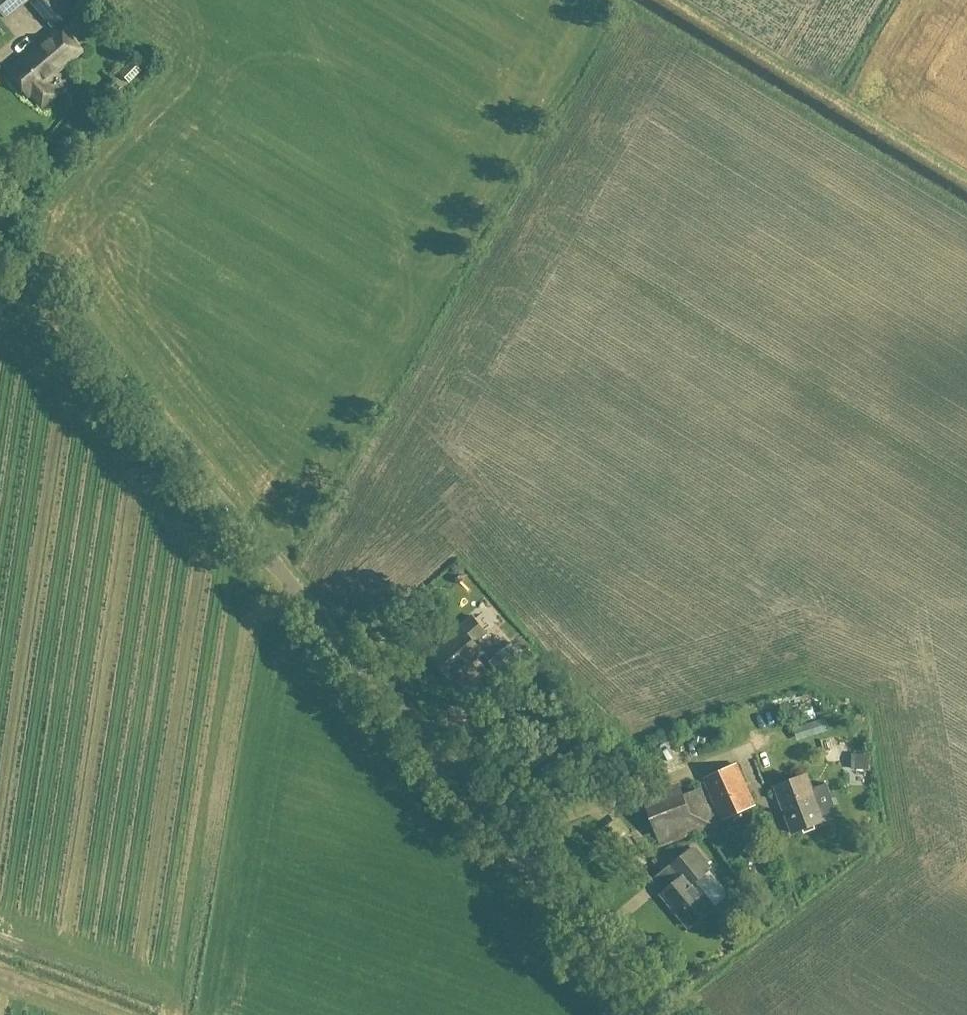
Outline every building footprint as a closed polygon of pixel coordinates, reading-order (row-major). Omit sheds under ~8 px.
[(30,0),(0,0),(0,17),(4,21),(30,0)] [(33,3),(54,27),(71,13),(60,0),(37,0),(33,3)] [(8,75),(28,98),(31,96),(42,109),(55,98),(44,85),(81,54),(61,31),(8,75)] [(475,645),(486,634),(472,618),(459,629),(461,630),(430,657),(451,682),(483,654),(475,645)] [(393,654),(403,650),(397,635),(388,639),(393,654)] [(507,686),(525,670),(506,649),(488,665),(507,686)] [(723,821),(752,808),(733,767),(704,780),(723,821)] [(781,809),(791,836),(822,824),(821,821),(835,815),(824,786),(809,792),(804,777),(775,788),(783,808),(781,809)] [(683,796),(645,811),(660,849),(698,834),(716,828),(700,789),(683,796)] [(712,909),(693,885),(707,873),(689,851),(671,867),(681,879),(660,896),(688,929),(712,909)]
